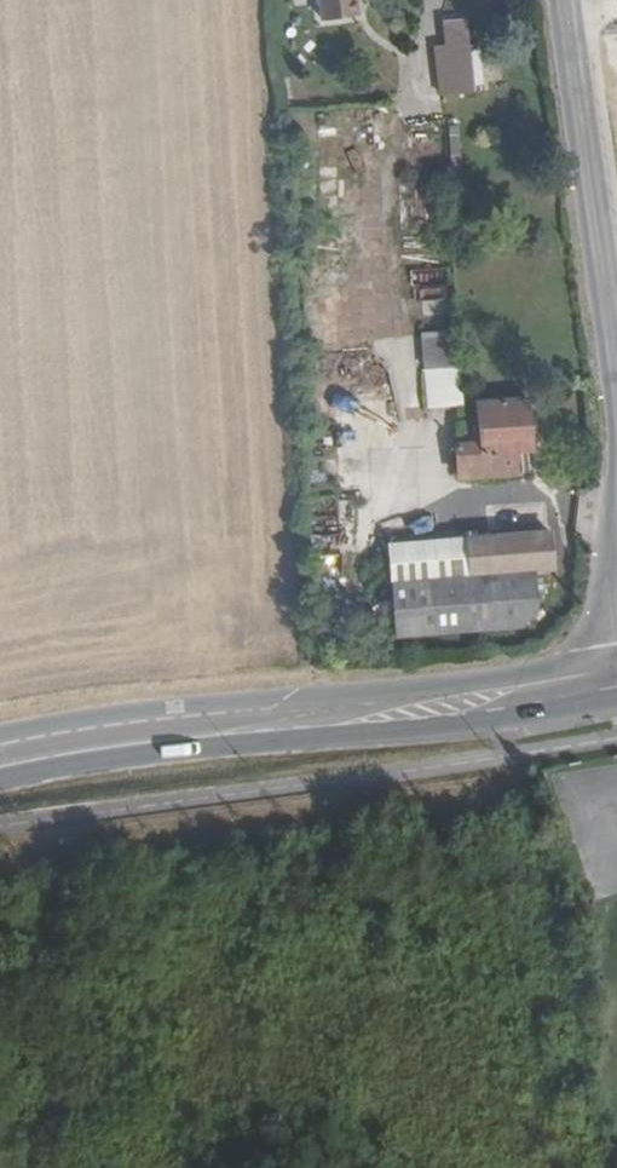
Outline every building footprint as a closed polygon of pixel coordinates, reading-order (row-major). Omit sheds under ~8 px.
[(315,15),(355,10),(354,0),(313,0),(315,15)] [(434,42),(437,93),(476,91),(472,16),(442,17),(444,42),(434,42)] [(434,365),(468,362),(464,326),(431,329),(434,365)] [(470,386),(468,362),(434,365),(436,389),(470,386)] [(471,398),(470,386),(436,389),(437,402),(471,398)] [(542,395),(491,400),(494,434),(474,435),(477,470),(543,465),(543,444),(547,443),(542,395)] [(565,528),(440,544),(445,577),(411,582),(415,632),(537,619),(555,605),(550,567),(569,566),(565,528)] [(445,577),(440,544),(407,547),(411,582),(445,577)]
